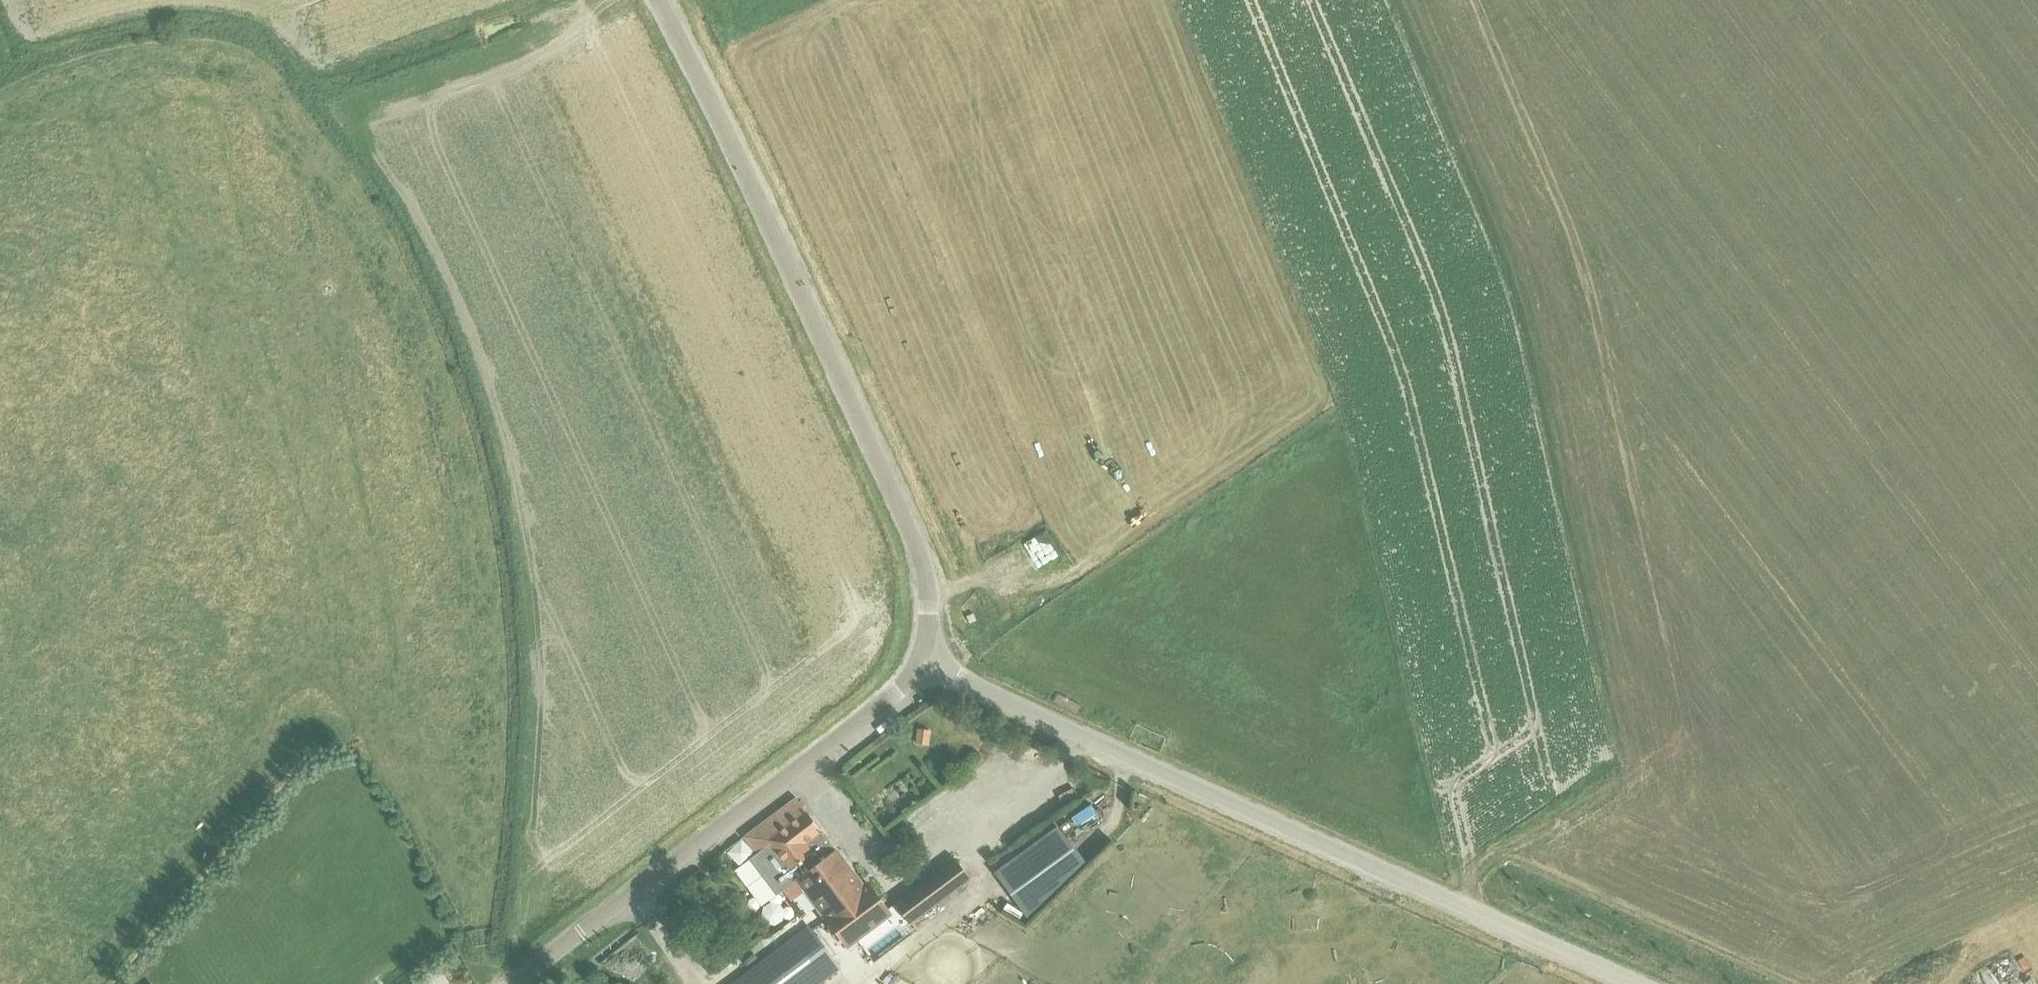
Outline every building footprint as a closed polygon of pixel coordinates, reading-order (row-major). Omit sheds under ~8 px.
[(1016,556),(1034,541),(1021,527),(1003,542),(1016,556)] [(910,742),(913,726),(900,724),(897,740),(910,742)] [(917,727),(915,741),(928,743),(930,729),(917,727)] [(796,797),(743,837),(790,901),(803,892),(845,946),(890,913),(867,882),(862,886),(796,797)] [(1050,828),(1063,844),(1088,826),(1075,809),(1050,828)] [(954,858),(893,903),(909,924),(969,879),(954,858)] [(836,965),(809,930),(737,983),(811,983),(836,965)]
